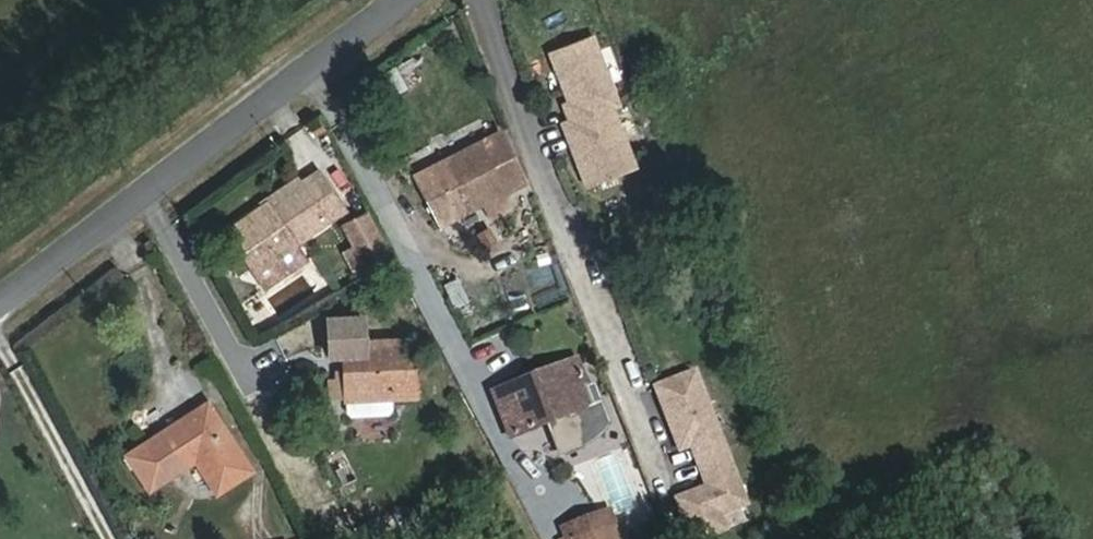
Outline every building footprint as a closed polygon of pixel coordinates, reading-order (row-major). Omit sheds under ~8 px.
[(616,109),(622,107),(597,39),(555,55),(571,95),(580,92),(584,103),(575,106),(570,108),(576,125),(616,109)] [(575,106),(584,103),(580,92),(571,95),(575,106)] [(640,173),(616,109),(576,125),(569,127),(575,145),(588,140),(593,152),(580,157),(592,190),(640,173)] [(515,192),(511,183),(522,177),(504,138),(489,144),(488,142),(420,177),(448,227),(492,206),(499,219),(516,210),(508,195),(515,192)] [(575,145),(580,157),(593,152),(588,140),(575,145)] [(312,181),(276,206),(279,210),(282,215),(318,191),(340,223),(356,211),(330,174),(314,186),(312,181)] [(252,276),(265,268),(268,272),(307,245),(340,223),(318,191),(282,215),(279,210),(243,235),(257,255),(244,264),(252,276)] [(375,220),(352,232),(363,253),(373,271),(395,259),(375,220)] [(320,263),(307,245),(268,272),(281,290),(320,263)] [(363,276),(373,271),(363,253),(354,258),(363,276)] [(374,354),(374,330),(344,330),(344,367),(355,367),(355,378),(355,410),(355,423),(359,428),(395,427),(399,423),(400,410),(424,410),(424,355),(374,354)] [(580,373),(577,366),(530,383),(533,391),(580,373)] [(513,443),(549,429),(595,413),(591,402),(580,373),(533,391),(530,383),(495,396),(513,443)] [(703,469),(732,458),(699,375),(660,390),(668,409),(671,407),(682,432),(677,434),(684,452),(695,448),(703,469)] [(344,392),(343,410),(355,410),(355,378),(351,378),(350,391),(344,392)] [(596,400),(591,402),(595,413),(552,429),(562,458),(579,452),(594,445),(608,429),(596,400)] [(668,409),(677,434),(682,432),(671,407),(668,409)] [(190,469),(203,493),(237,476),(201,408),(131,443),(137,454),(149,479),(155,477),(159,484),(190,469)] [(131,443),(119,450),(124,460),(137,454),(131,443)] [(136,484),(149,479),(137,454),(124,460),(136,484)] [(342,482),(356,475),(346,456),(333,463),(342,482)] [(750,507),(732,458),(703,469),(712,490),(681,503),(695,538),(711,538),(729,532),(723,517),(750,507)] [(567,531),(569,538),(587,538),(617,528),(612,515),(567,531)] [(617,528),(587,538),(621,538),(617,528)]
